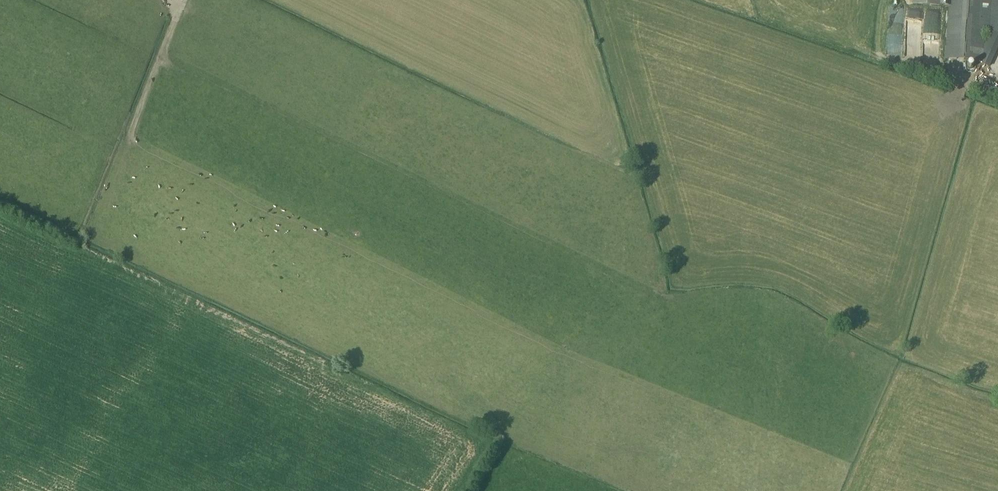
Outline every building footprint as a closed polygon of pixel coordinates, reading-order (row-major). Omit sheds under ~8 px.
[(945,59),(983,62),(989,68),(997,47),(997,0),(948,0),(945,59)] [(885,37),(883,37),(882,58),(898,58),(898,8),(885,8),(885,37)] [(925,28),(920,27),(919,42),(932,43),(934,20),(926,19),(925,28)]
